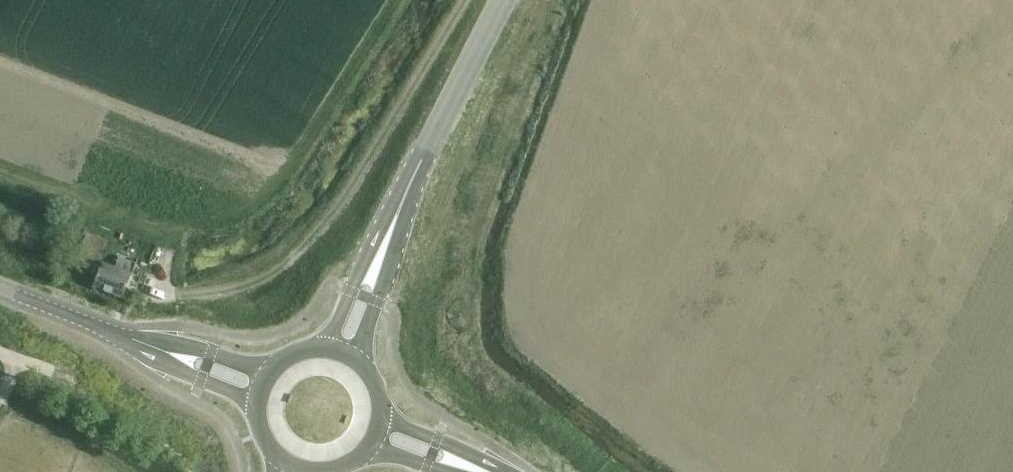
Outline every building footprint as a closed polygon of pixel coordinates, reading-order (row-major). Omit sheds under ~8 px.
[(85,243),(78,260),(99,268),(104,251),(95,247),(85,243)] [(122,299),(136,264),(118,257),(113,267),(103,263),(93,287),(122,299)]
